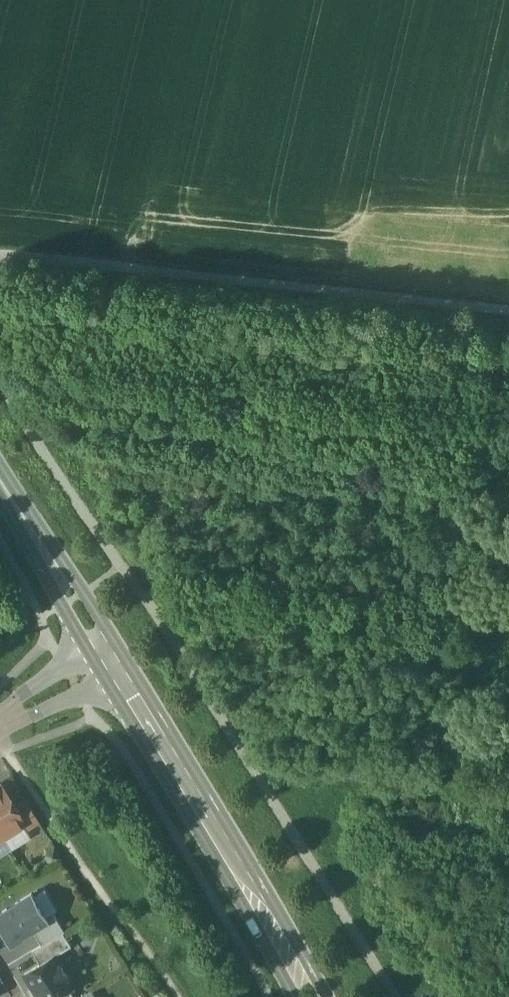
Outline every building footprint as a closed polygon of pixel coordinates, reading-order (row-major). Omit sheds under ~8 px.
[(0,785),(0,832),(3,836),(23,824),(13,807),(0,785)] [(40,822),(26,799),(13,807),(23,824),(27,830),(40,822)] [(0,913),(0,932),(9,947),(35,932),(50,922),(48,918),(33,893),(0,913)] [(43,945),(64,932),(66,931),(55,913),(48,918),(50,922),(35,932),(43,945)] [(43,945),(33,951),(41,964),(56,955),(56,956),(72,946),(64,932),(43,945)] [(56,955),(41,964),(25,974),(40,996),(57,996),(70,989),(74,986),(56,956),(56,955)]
